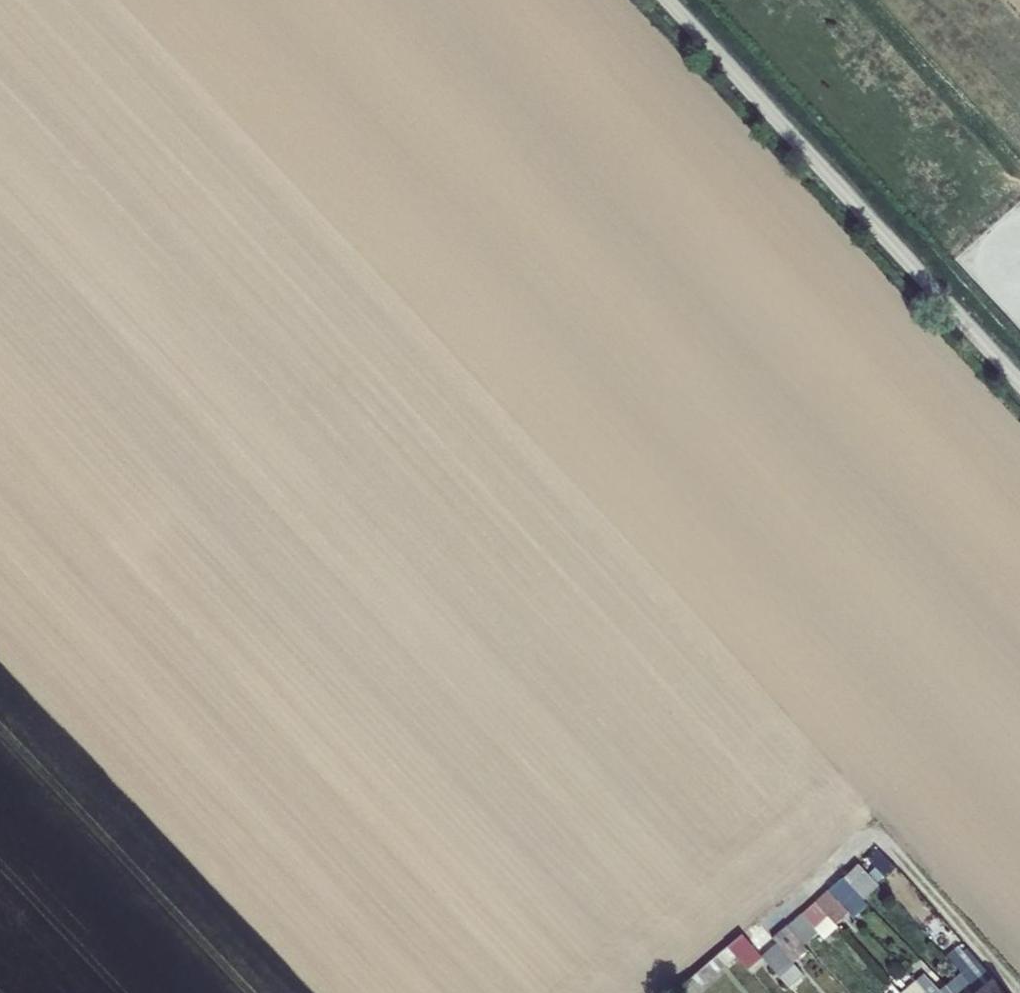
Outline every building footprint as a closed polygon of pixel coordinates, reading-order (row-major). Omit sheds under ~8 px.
[(853,915),(867,902),(849,882),(834,894),(853,915)] [(840,930),(818,907),(804,920),(826,942),(840,930)] [(826,942),(804,920),(790,932),(807,950),(812,956),(826,942)] [(790,932),(776,945),(793,963),(807,950),(790,932)] [(776,945),(760,959),(766,964),(781,981),(796,967),(793,963),(776,945)] [(730,953),(715,966),(725,977),(741,965),(730,953)] [(785,985),(781,981),(766,964),(751,977),(766,992),(777,992),(785,985)] [(953,992),(983,992),(968,975),(960,966),(956,971),(950,965),(938,977),(951,991),(953,992)] [(684,992),(707,992),(725,977),(715,966),(684,992)]
